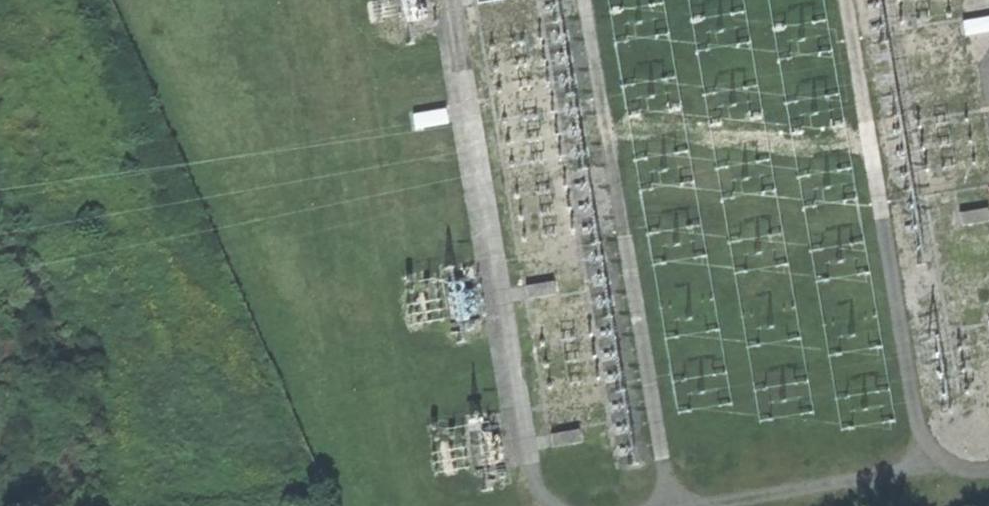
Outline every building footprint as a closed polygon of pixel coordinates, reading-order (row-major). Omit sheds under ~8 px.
[(966,34),(988,30),(988,16),(963,20),(966,34)] [(417,113),(420,128),(447,123),(444,108),(417,113)] [(969,226),(988,222),(988,206),(966,210),(969,226)] [(534,285),(537,301),(563,297),(560,281),(534,285)] [(552,432),(555,449),(582,444),(579,427),(552,432)]
